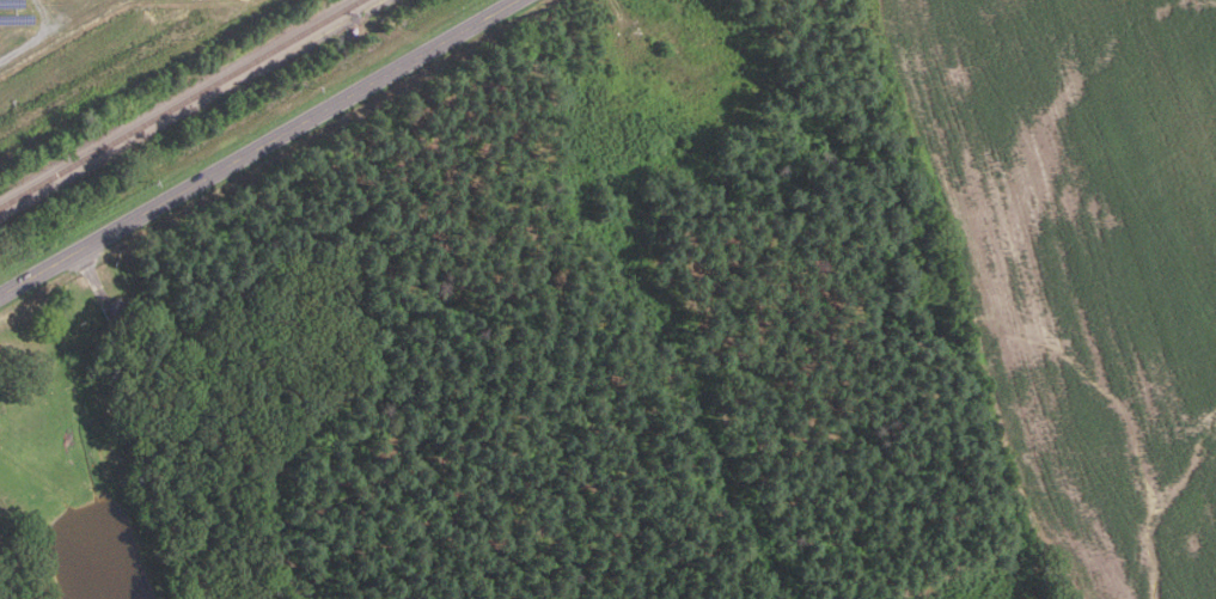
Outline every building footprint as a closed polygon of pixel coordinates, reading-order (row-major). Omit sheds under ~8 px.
[(104,307),(116,330),(138,319),(126,297),(104,307)]
